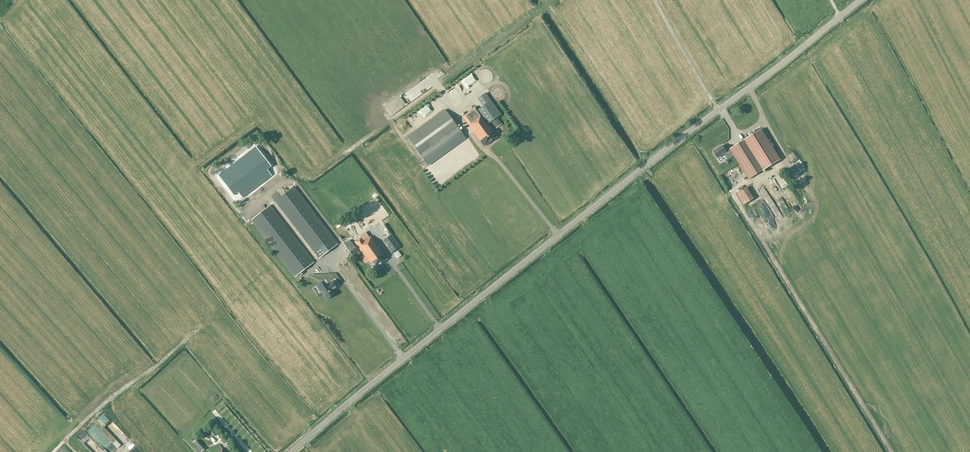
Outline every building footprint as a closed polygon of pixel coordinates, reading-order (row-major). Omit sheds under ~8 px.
[(478,99),(483,106),(478,110),(475,107),(462,116),(484,147),(497,137),(495,134),(498,132),(496,129),(494,131),(493,132),(488,124),(493,120),(500,115),(485,93),(478,99)] [(465,138),(445,110),(407,137),(427,165),(465,138)] [(496,128),(501,124),(498,120),(493,124),(496,128)] [(722,145),(713,151),(717,158),(724,154),(728,160),(734,156),(749,179),(779,160),(761,130),(730,149),(730,150),(726,152),(722,145)] [(319,259),(338,244),(294,187),(275,202),(319,259)] [(753,199),(747,187),(736,193),(742,205),(753,199)] [(295,277),(314,262),(270,205),(251,220),(295,277)] [(392,253),(400,247),(391,235),(383,241),(392,253)] [(374,269),(387,260),(371,236),(363,241),(361,238),(354,242),(368,261),(374,269)] [(351,255),(359,250),(355,245),(354,246),(350,240),(344,244),(351,255)] [(324,290),(317,296),(320,300),(321,299),(326,305),(333,300),(330,297),(336,292),(332,286),(325,291),(324,290)]
